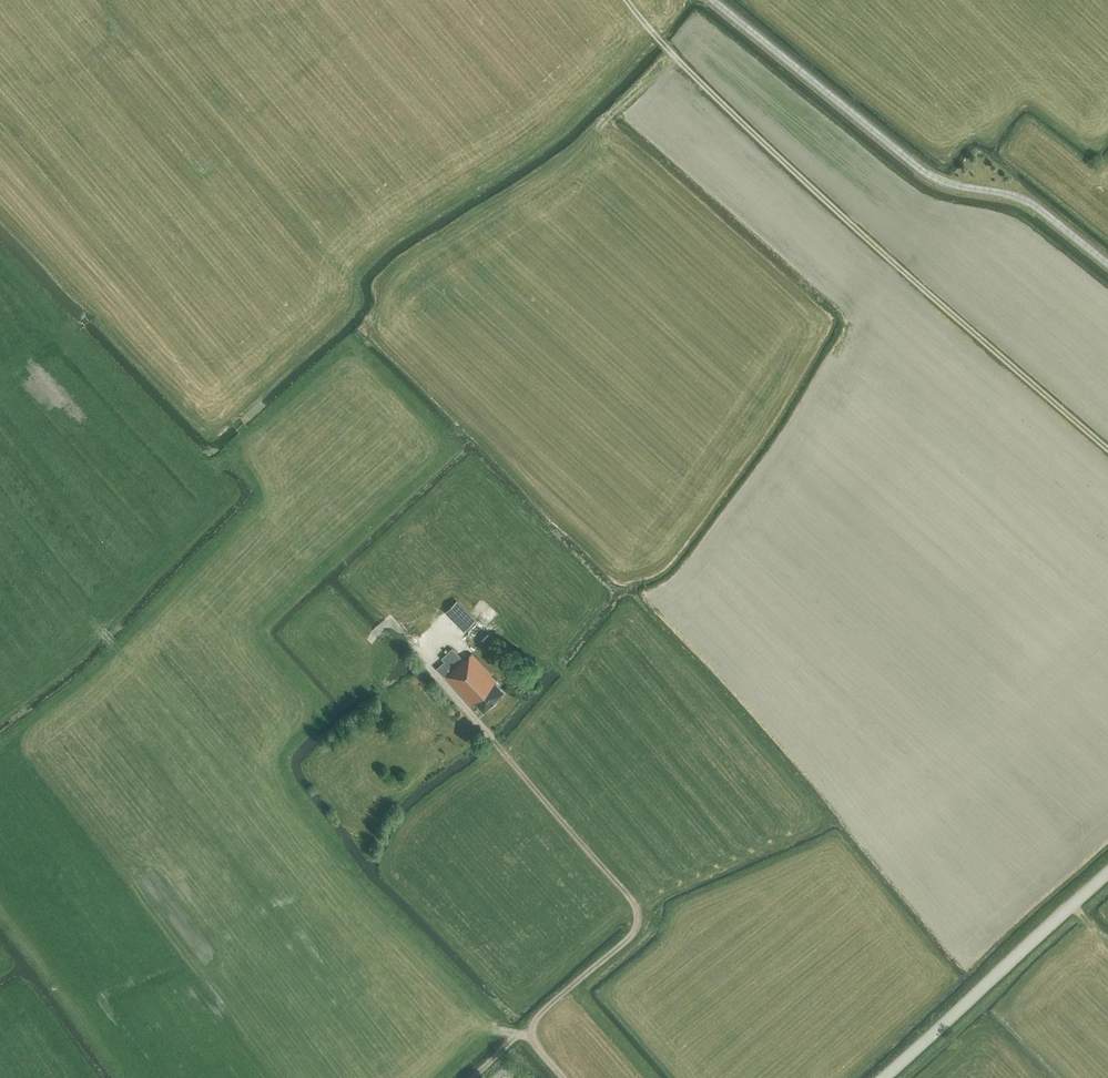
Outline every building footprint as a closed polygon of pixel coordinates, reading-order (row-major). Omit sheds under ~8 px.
[(459,622),(468,611),(453,599),(432,624),(442,632),(454,618),(459,622)] [(441,633),(423,618),(419,622),(437,637),(441,633)] [(483,712),(503,692),(494,682),(496,681),(491,675),(471,653),(464,660),(452,648),(441,658),(444,661),(436,669),(444,677),(471,705),(474,702),(483,712)]
